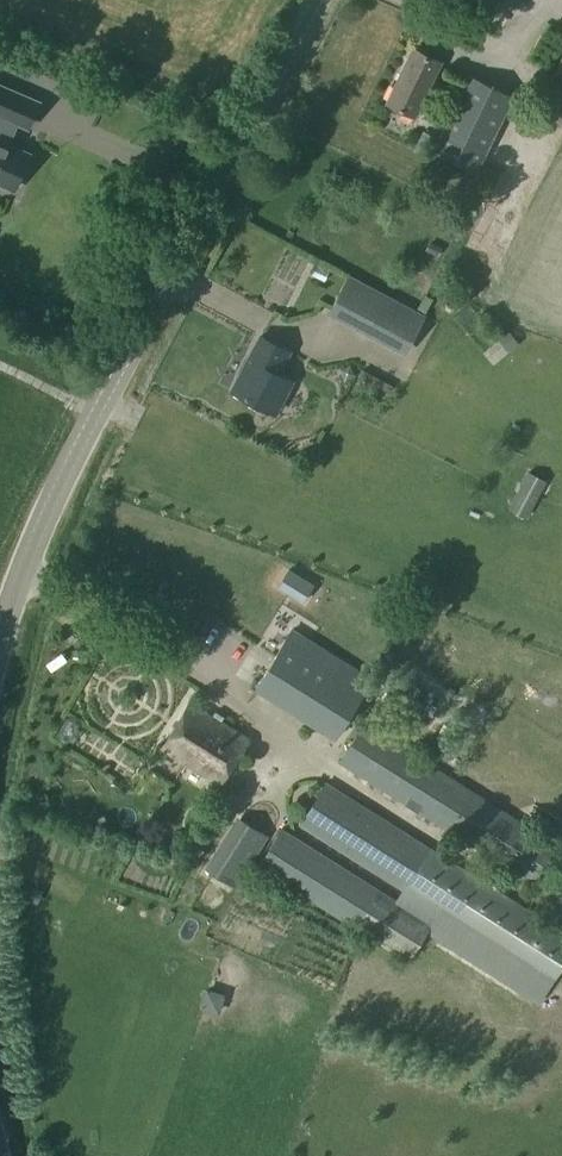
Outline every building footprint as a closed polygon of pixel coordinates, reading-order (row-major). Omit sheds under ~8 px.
[(412,50),(385,104),(413,118),(440,64),(412,50)] [(470,80),(433,153),(476,174),(513,101),(470,80)] [(38,102),(0,86),(0,185),(12,190),(28,153),(7,145),(17,123),(26,128),(38,102)] [(424,136),(415,156),(426,159),(434,139),(424,136)] [(282,301),(309,253),(268,230),(241,279),(282,301)] [(340,273),(322,307),(405,351),(423,317),(340,273)] [(308,297),(315,279),(303,275),(296,292),(308,297)] [(498,341),(507,352),(518,342),(508,332),(498,341)] [(259,336),(230,392),(273,415),(291,381),(277,373),(288,352),(259,336)] [(525,472),(507,510),(526,519),(544,482),(525,472)] [(293,632),(255,690),(333,741),(371,682),(293,632)] [(189,704),(160,750),(217,787),(247,740),(189,704)] [(362,724),(338,762),(530,885),(555,847),(362,724)] [(326,784),(299,825),(406,894),(400,905),(432,925),(426,935),(538,1004),(561,967),(561,937),(326,784)] [(234,885),(267,835),(252,825),(232,856),(221,848),(209,867),(234,885)] [(432,925),(400,905),(279,831),(256,868),(409,962),(426,935),(432,925)] [(140,881),(150,860),(122,847),(113,868),(140,881)] [(166,886),(170,869),(157,866),(153,883),(166,886)]
